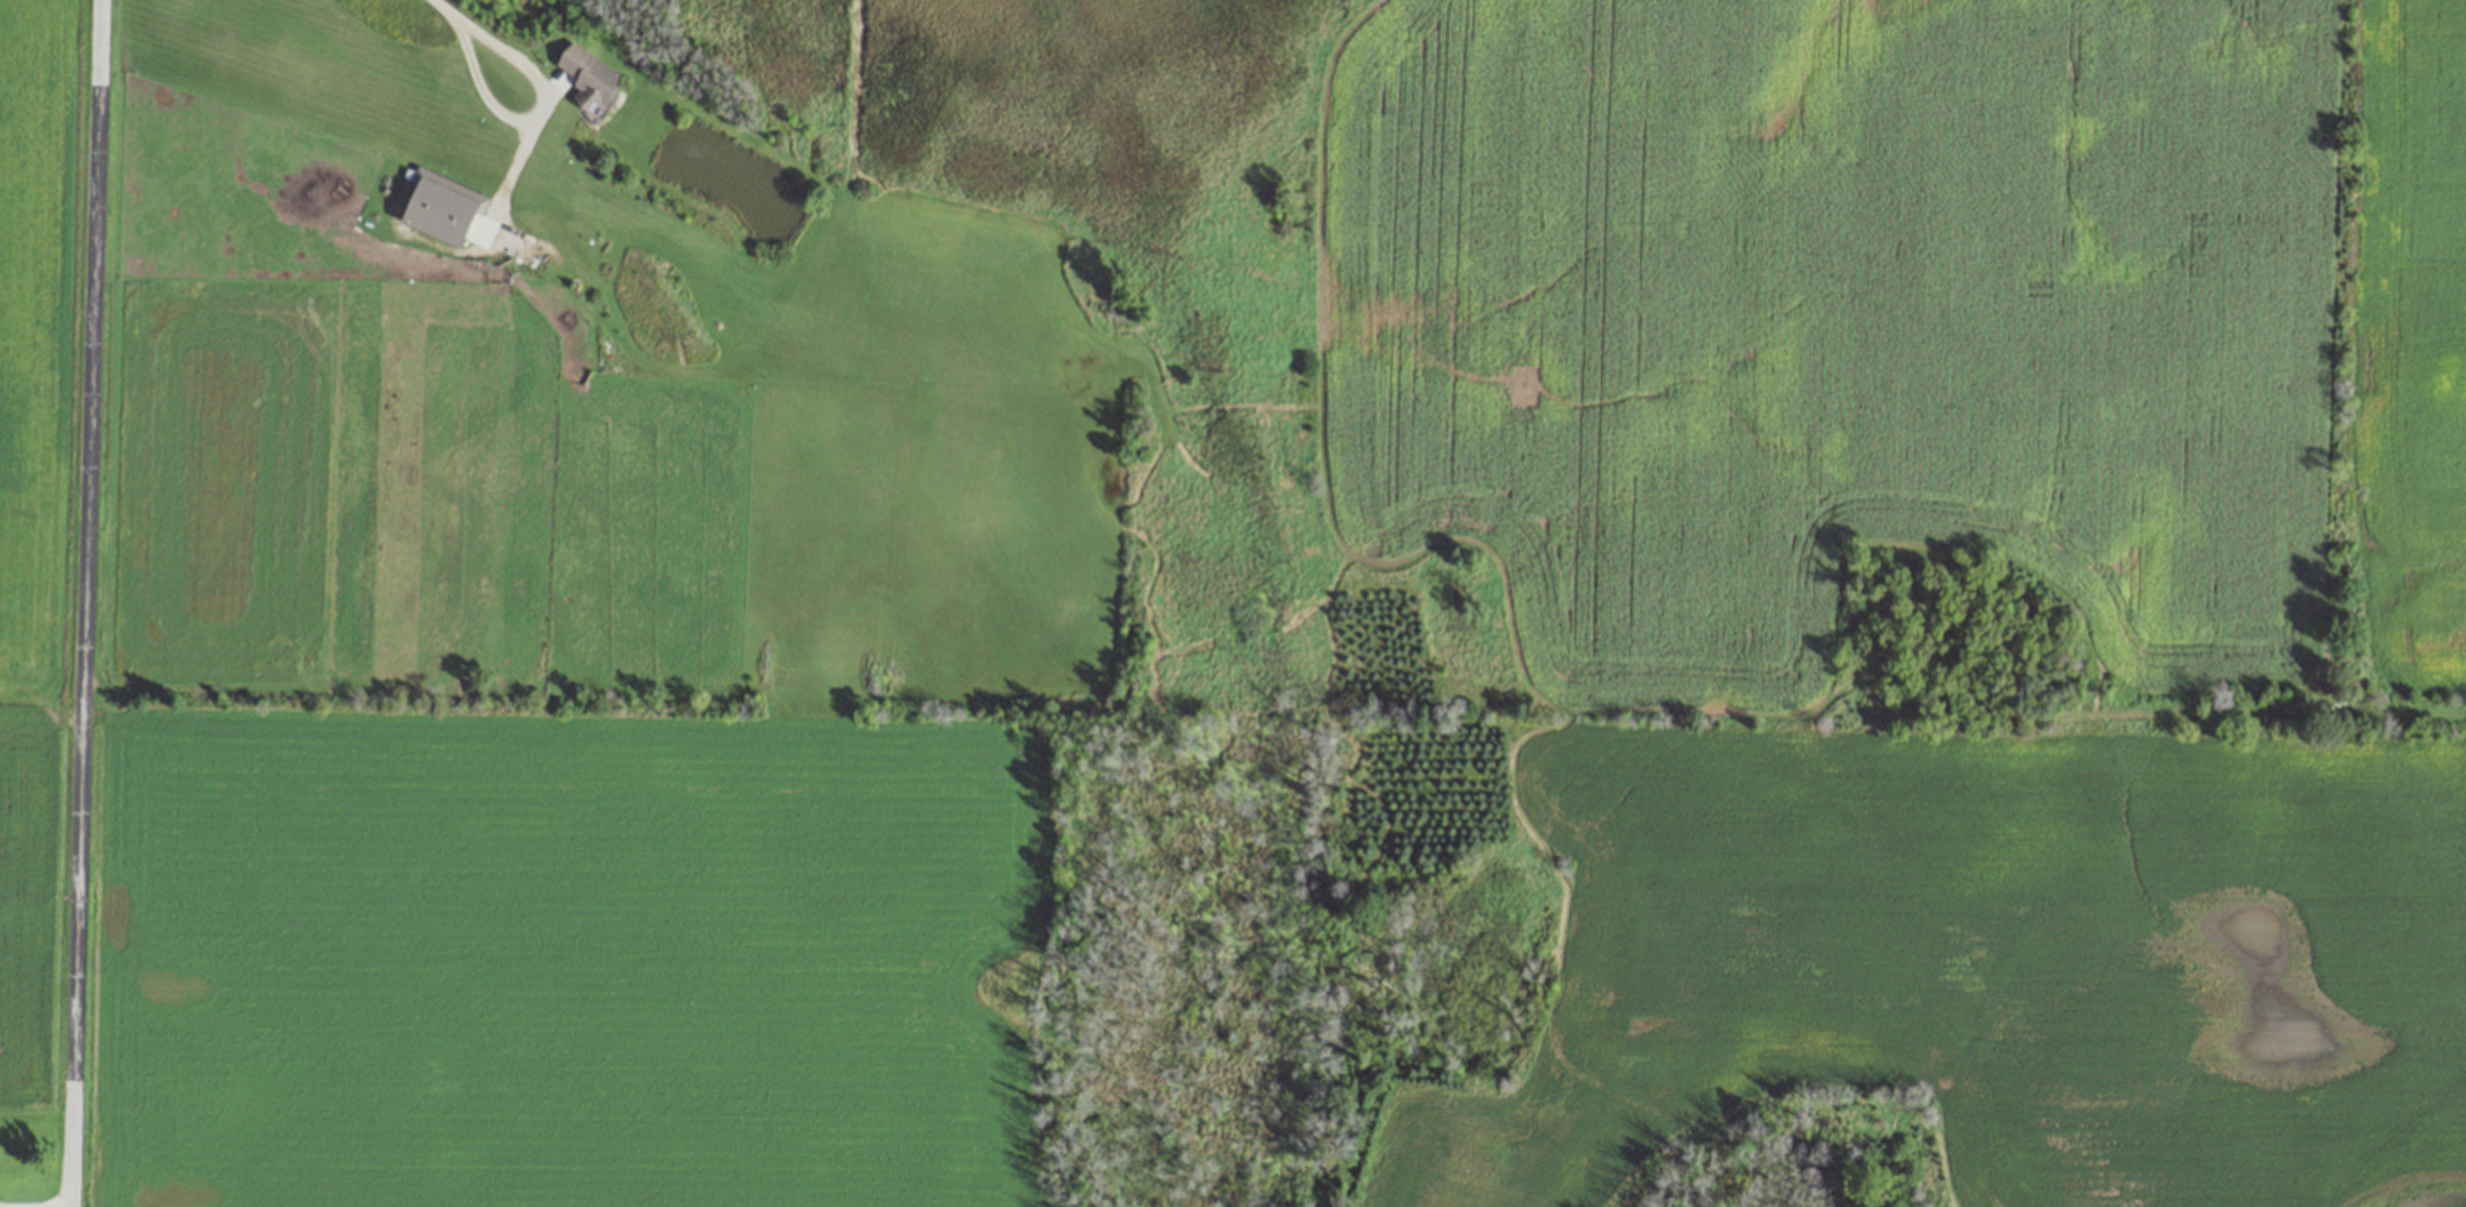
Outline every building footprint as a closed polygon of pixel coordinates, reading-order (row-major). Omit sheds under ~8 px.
[(607,51),(563,51),(563,70),(576,70),(576,113),(607,113),(607,51)] [(483,190),(420,167),(400,222),(463,245),(483,190)]
